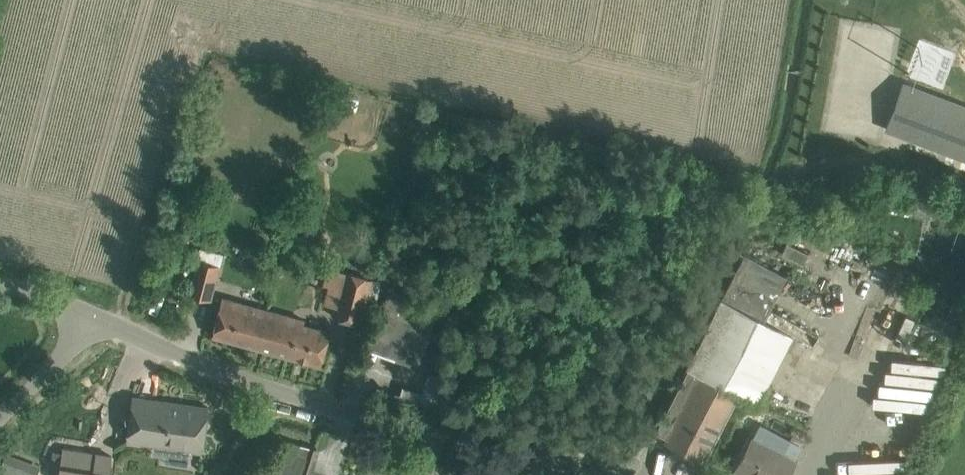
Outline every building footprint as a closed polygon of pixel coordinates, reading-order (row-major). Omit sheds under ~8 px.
[(893,130),(964,157),(964,123),(904,100),(893,130)] [(869,257),(859,254),(861,245),(847,241),(836,285),(846,288),(839,315),(853,319),(869,257)] [(787,274),(744,253),(722,296),(725,298),(764,319),(787,274)] [(219,263),(197,258),(188,293),(210,298),(219,263)] [(373,278),(344,270),(331,314),(361,322),(373,278)] [(424,306),(426,301),(388,286),(365,347),(391,357),(391,358),(432,372),(438,353),(425,349),(438,311),(424,306)] [(212,334),(258,347),(268,310),(222,298),(212,334)] [(685,368),(688,369),(737,393),(757,403),(775,369),(774,368),(790,334),(763,320),(764,319),(725,298),(707,332),(704,331),(685,368)] [(268,310),(258,347),(320,364),(329,331),(303,324),(304,320),(268,310)] [(737,393),(688,369),(655,432),(665,437),(663,440),(702,460),(737,393)] [(377,389),(373,403),(439,422),(446,399),(401,387),(399,395),(377,389)] [(908,402),(909,393),(878,389),(877,398),(908,402)] [(207,407),(133,397),(127,440),(201,450),(207,407)] [(759,424),(736,468),(750,474),(787,474),(794,461),(801,446),(759,424)] [(267,474),(307,474),(316,448),(279,439),(276,451),(273,450),(268,469),(267,474)] [(111,456),(62,448),(58,474),(108,474),(111,456)] [(5,453),(0,468),(0,472),(8,474),(38,474),(39,470),(38,470),(40,465),(5,453)]
